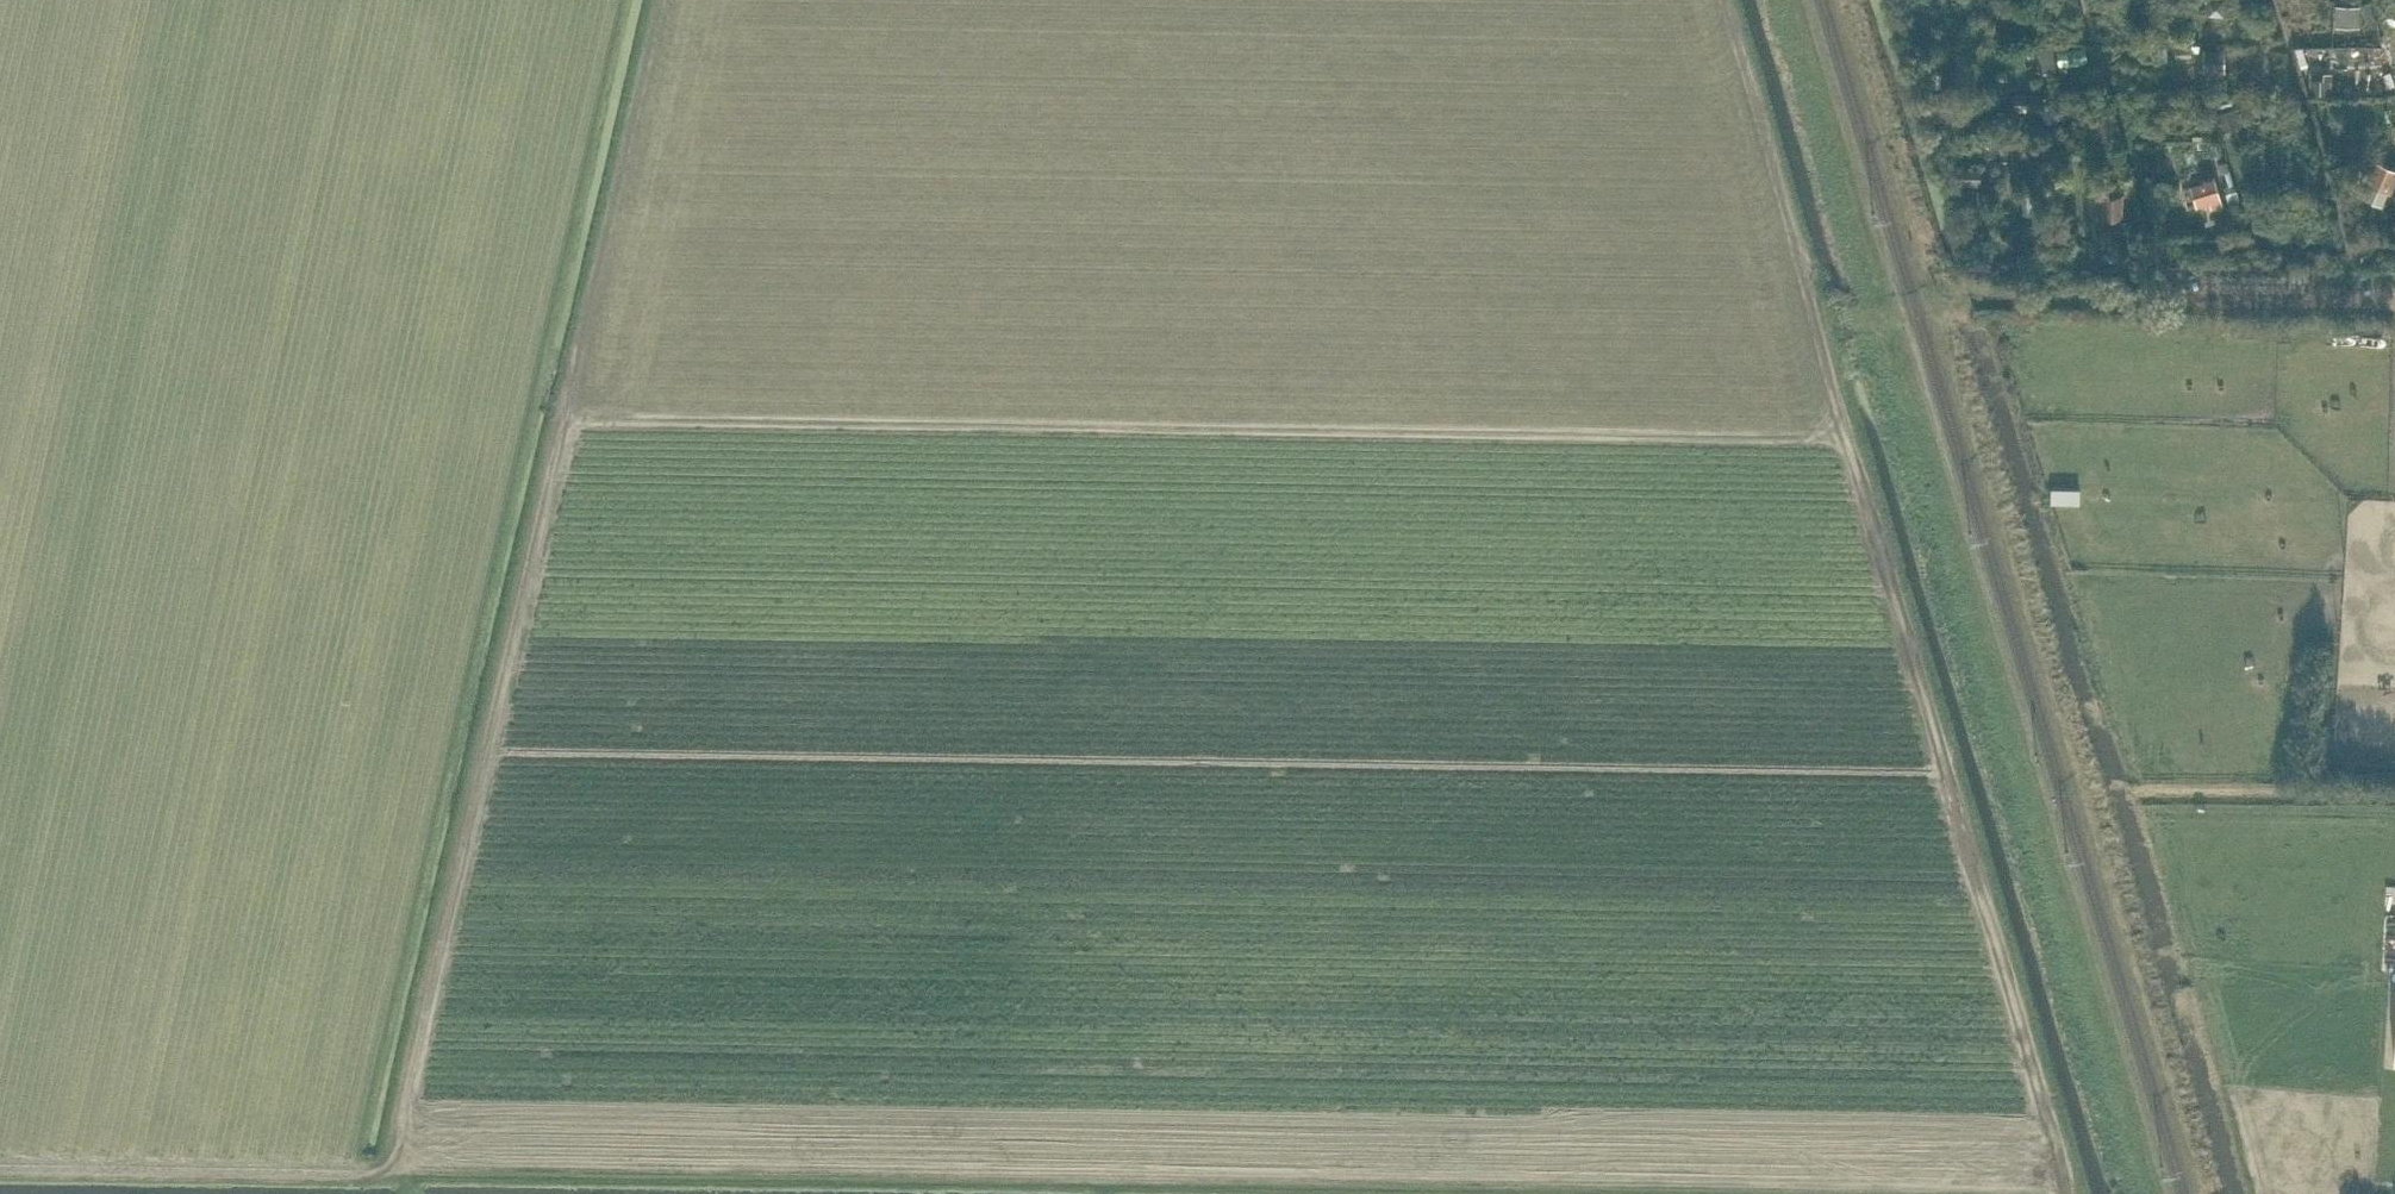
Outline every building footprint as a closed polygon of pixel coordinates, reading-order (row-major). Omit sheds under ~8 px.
[(2179,11),(2179,0),(2155,0),(2155,11),(2179,11)] [(2369,15),(2369,0),(2341,0),(2340,14),(2369,15)] [(2388,20),(2394,19),(2394,0),(2385,0),(2388,20)] [(2047,34),(2050,58),(2064,56),(2062,32),(2047,34)] [(2212,66),(2232,65),(2231,36),(2210,37),(2212,66)] [(2378,66),(2378,80),(2394,80),(2394,66),(2378,66)] [(2179,82),(2179,100),(2197,101),(2198,83),(2179,82)] [(2289,104),(2287,85),(2272,87),(2274,106),(2289,104)] [(2376,176),(2394,182),(2394,153),(2384,150),(2376,176)] [(2206,199),(2233,191),(2226,166),(2199,173),(2206,199)] [(2261,203),(2261,219),(2278,218),(2278,202),(2261,203)] [(2059,476),(2059,494),(2087,493),(2087,476),(2059,476)]
